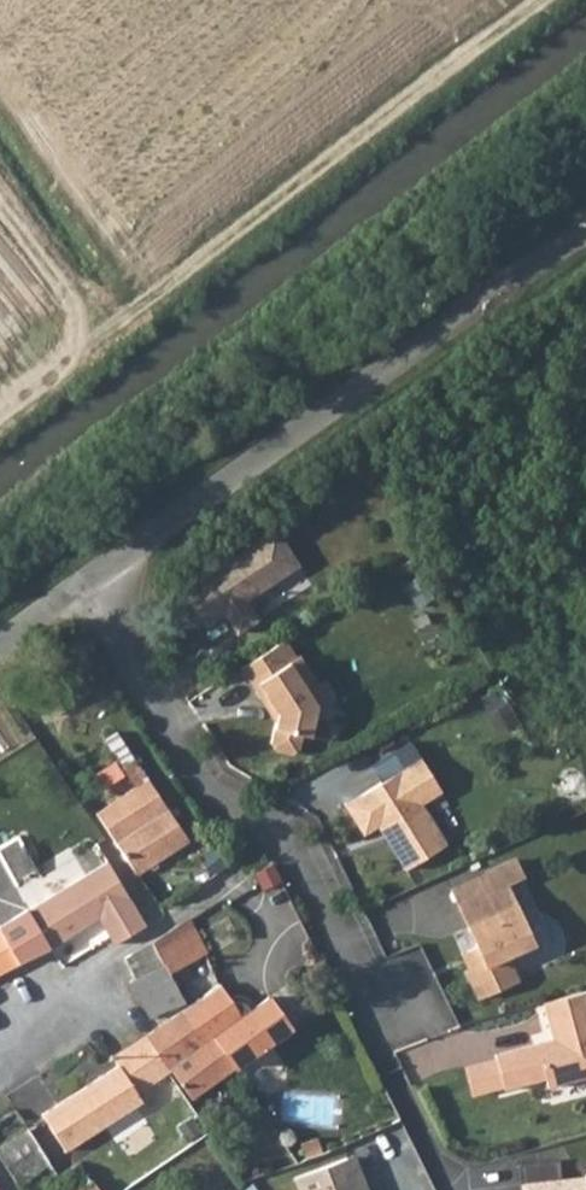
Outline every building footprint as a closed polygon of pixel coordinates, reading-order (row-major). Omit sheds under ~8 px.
[(272,531),(178,591),(202,628),(221,616),(233,636),(255,622),(242,603),(296,569),(272,531)] [(284,664),(273,647),(236,670),(258,706),(264,702),(273,715),(270,725),(266,746),(271,753),(287,757),(294,752),(297,737),(305,739),(312,708),(303,695),(314,688),(294,658),(284,664)] [(321,683),(314,688),(303,695),(312,708),(329,697),(321,683)] [(258,706),(270,725),(273,715),(264,702),(258,706)] [(105,771),(111,778),(118,773),(128,790),(91,816),(135,878),(184,843),(113,735),(103,743),(112,758),(94,768),(100,775),(105,771)] [(365,768),(375,784),(415,759),(404,743),(365,768)] [(436,792),(415,759),(375,784),(340,807),(358,836),(376,824),(385,837),(383,844),(400,871),(441,845),(415,805),(436,792)] [(0,844),(0,870),(11,889),(33,876),(13,838),(0,844)] [(22,911),(0,924),(0,940),(14,967),(92,920),(109,946),(142,926),(102,863),(22,911)] [(512,863),(481,876),(489,893),(454,908),(473,950),(463,954),(468,966),(463,969),(465,974),(462,975),(474,1001),(513,984),(502,959),(530,947),(503,888),(520,881),(512,863)] [(481,876),(447,892),(454,908),(489,893),(481,876)] [(167,974),(203,955),(184,921),(121,960),(132,980),(161,964),(167,974)] [(14,967),(0,940),(0,974),(14,967)] [(468,966),(463,954),(458,957),(463,969),(468,966)] [(161,964),(132,980),(127,984),(147,1020),(183,1002),(167,974),(161,964)] [(200,1045),(207,1041),(229,1071),(287,1030),(265,999),(238,1017),(217,987),(179,1014),(200,1045)] [(582,995),(539,1006),(548,1042),(550,1048),(537,1052),(536,1046),(491,1058),(491,1061),(499,1090),(500,1093),(541,1082),(543,1091),(585,1079),(585,1008),(582,995)] [(207,1041),(200,1045),(179,1014),(153,1032),(141,1039),(164,1075),(169,1072),(187,1100),(229,1071),(207,1041)] [(115,1068),(132,1094),(164,1075),(141,1039),(110,1059),(115,1068)] [(548,1042),(536,1046),(537,1052),(550,1048),(548,1042)] [(499,1090),(491,1061),(460,1069),(468,1098),(499,1090)] [(132,1094),(115,1068),(103,1077),(39,1119),(63,1154),(139,1104),(132,1094)] [(24,1129),(11,1112),(0,1119),(0,1145),(24,1129)] [(0,1145),(0,1167),(14,1189),(40,1189),(56,1179),(24,1129),(0,1145)] [(297,1143),(303,1162),(319,1156),(312,1138),(297,1143)] [(296,1179),(300,1189),(367,1189),(356,1158),(296,1179)] [(582,1181),(576,1189),(566,1189),(558,1183),(547,1184),(548,1189),(585,1189),(585,1176),(582,1181)] [(582,1181),(558,1183),(566,1189),(576,1189),(582,1181)]
